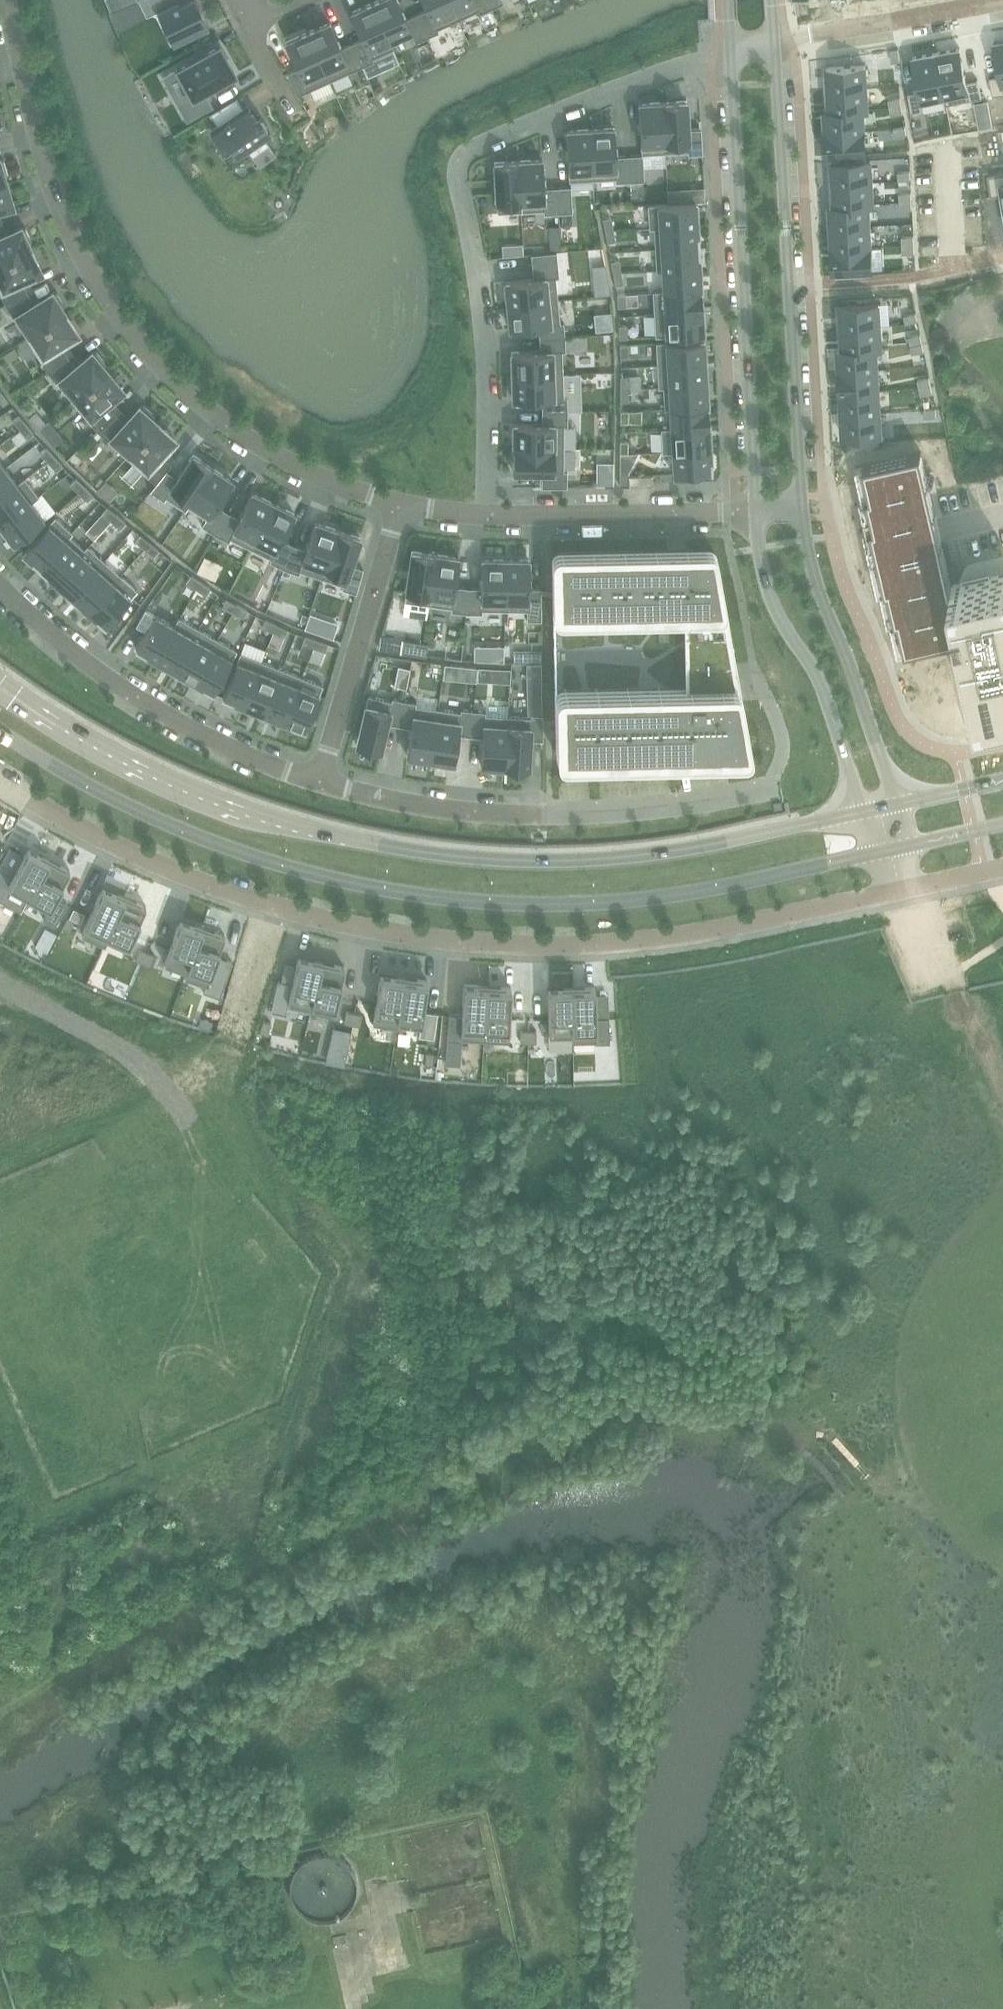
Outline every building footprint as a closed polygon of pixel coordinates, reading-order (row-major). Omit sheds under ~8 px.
[(152,13),(157,11),(173,43),(209,26),(196,0),(184,0),(180,2),(179,0),(146,0),(152,13)] [(373,3),(391,44),(392,44),(412,35),(415,42),(427,37),(417,14),(406,19),(397,0),(379,0),(373,3)] [(417,14),(427,37),(439,32),(437,29),(458,20),(449,0),(423,0),(427,9),(417,14)] [(458,20),(479,10),(480,13),(492,8),(488,0),(449,0),(458,20)] [(373,3),(351,13),(363,38),(352,43),(362,66),(374,61),(373,58),(394,48),(392,44),(391,44),(373,3)] [(329,22),(308,32),(330,81),(362,66),(352,43),(341,48),(329,22)] [(287,72),(297,95),(330,81),(308,32),(286,42),(298,67),(287,72)] [(989,78),(993,98),(1002,96),(1002,40),(994,42),(1001,76),(989,78)] [(235,73),(220,47),(220,45),(218,46),(218,47),(179,69),(178,68),(177,69),(178,71),(193,96),(179,104),(187,120),(212,106),(204,92),(234,75),(236,75),(235,73)] [(960,48),(937,53),(947,106),(970,102),(981,100),(978,80),(966,82),(960,48)] [(898,49),(890,50),(892,62),(900,61),(898,49)] [(920,91),(908,93),(912,113),(924,111),(923,106),(945,102),(946,107),(947,106),(937,53),(913,57),(920,91)] [(866,64),(827,67),(829,89),(867,87),(866,64)] [(867,87),(829,89),(830,111),(863,109),(868,109),(867,87)] [(900,97),(888,99),(890,107),(902,105),(900,97)] [(212,130),(222,146),(228,142),(237,156),(247,149),(252,156),(269,145),(264,137),(271,133),(260,117),(257,120),(247,106),(244,108),(237,98),(209,114),(218,126),(212,130)] [(686,100),(663,102),(666,153),(688,151),(688,154),(702,154),(701,128),(688,129),(686,100)] [(666,153),(663,102),(639,103),(642,155),(643,155),(666,153)] [(902,105),(890,107),(891,115),(903,113),(902,105)] [(830,111),(825,111),(826,133),(865,130),(863,109),(830,111)] [(905,127),(894,129),(895,137),(907,135),(905,127)] [(614,128),(590,129),(593,180),(616,179),(616,182),(630,181),(628,156),(616,156),(614,128)] [(569,181),(593,180),(590,129),(567,130),(569,181)] [(865,130),(826,133),(828,155),(866,153),(865,130)] [(628,156),(630,181),(644,181),(643,155),(642,155),(628,156)] [(544,213),(558,213),(557,187),(544,188),(542,159),(518,161),(521,211),(544,210),(544,213)] [(871,159),(833,161),(834,184),(872,182),(871,159)] [(498,213),(521,211),(518,161),(495,162),(498,213)] [(910,171),(898,172),(898,180),(911,179),(910,171)] [(987,177),(991,196),(1002,194),(1002,197),(1002,174),(987,177)] [(872,182),(834,184),(835,205),(869,204),(874,203),(872,182)] [(5,183),(0,184),(0,208),(12,205),(5,183)] [(571,186),(557,187),(558,213),(572,212),(571,186)] [(911,193),(899,194),(900,202),(912,201),(911,193)] [(912,201),(900,202),(900,210),(912,209),(912,201)] [(654,227),(697,224),(696,202),(648,204),(649,228),(654,228),(654,227)] [(835,205),(830,206),(832,227),(870,225),(869,204),(835,205)] [(605,230),(613,229),(611,217),(603,218),(605,230)] [(655,248),(698,246),(697,224),(654,227),(654,228),(655,248)] [(870,225),(832,227),(833,250),(871,248),(870,225)] [(0,232),(0,264),(30,250),(27,243),(32,241),(25,226),(8,234),(7,232),(1,235),(0,232)] [(616,241),(613,229),(605,230),(608,242),(616,241)] [(914,236),(902,237),(902,245),(914,244),(914,236)] [(914,244),(902,245),(903,253),(915,252),(914,244)] [(661,270),(700,268),(698,246),(655,248),(657,271),(661,271),(661,270)] [(871,248),(833,250),(834,273),(873,271),(871,248)] [(30,250),(0,264),(0,292),(5,304),(27,292),(23,282),(28,279),(27,277),(40,271),(30,250)] [(531,254),(533,270),(546,269),(558,268),(556,252),(531,254)] [(613,273),(621,272),(619,260),(611,261),(613,273)] [(559,276),(558,268),(546,269),(533,270),(534,278),(505,281),(508,305),(558,300),(556,277),(559,277),(559,276)] [(663,291),(701,289),(700,268),(661,270),(661,271),(663,290),(663,291)] [(624,284),(621,272),(613,273),(616,285),(624,284)] [(654,313),(702,311),(701,289),(663,291),(663,290),(653,291),(654,313)] [(39,299),(34,302),(27,292),(5,304),(15,319),(19,316),(31,335),(64,313),(60,307),(65,304),(56,291),(40,301),(39,299)] [(626,294),(617,294),(618,306),(626,306),(626,294)] [(540,338),(565,337),(563,322),(560,323),(558,300),(508,305),(510,329),(539,326),(539,328),(540,338)] [(879,303),(841,305),(842,328),(880,326),(879,303)] [(702,311),(654,313),(656,336),(703,333),(702,311)] [(77,333),(64,313),(31,335),(35,341),(30,344),(47,370),(67,356),(61,346),(67,343),(65,340),(77,333)] [(916,313),(904,316),(906,324),(918,321),(916,313)] [(619,326),(620,338),(628,337),(627,325),(619,326)] [(880,326),(842,328),(843,349),(877,347),(882,347),(880,326)] [(921,335),(909,337),(910,345),(922,343),(921,335)] [(513,376),(563,374),(562,351),(565,351),(565,337),(540,338),(540,350),(512,352),(513,376)] [(657,365),(705,362),(704,340),(656,342),(657,365)] [(922,343),(910,346),(912,354),(924,351),(922,343)] [(628,345),(620,345),(621,357),(629,357),(628,345)] [(843,349),(839,350),(840,371),(878,369),(877,347),(843,349)] [(80,361),(75,365),(67,356),(47,370),(58,384),(62,380),(76,397),(107,372),(102,366),(106,363),(96,350),(81,362),(80,361)] [(664,386),(706,384),(705,362),(657,365),(659,388),(664,387),(664,386)] [(878,369),(840,371),(841,393),(879,391),(878,369)] [(122,390),(107,372),(76,397),(81,403),(77,406),(98,430),(116,413),(108,404),(113,400),(111,398),(122,390)] [(564,397),(563,374),(513,376),(513,400),(542,399),(542,411),(568,411),(567,396),(564,397)] [(621,388),(629,388),(629,376),(621,376),(621,388)] [(929,378),(918,380),(919,388),(931,386),(929,378)] [(670,408),(708,405),(706,384),(664,386),(664,387),(665,409),(670,409),(670,408)] [(931,386),(919,388),(921,396),(933,394),(931,386)] [(629,401),(629,388),(621,388),(621,401),(629,401)] [(879,391),(841,393),(842,414),(881,412),(879,391)] [(8,401),(2,392),(0,393),(0,400),(3,405),(8,401)] [(128,416),(124,421),(116,413),(98,430),(110,442),(114,438),(130,453),(157,423),(151,418),(155,415),(143,404),(130,418),(128,416)] [(671,429),(709,427),(708,405),(670,408),(670,409),(671,428),(671,429)] [(936,409),(924,410),(924,418),(936,417),(936,409)] [(621,410),(620,423),(629,423),(629,411),(621,410)] [(567,425),(568,411),(542,411),(542,424),(514,423),(513,447),(564,448),(564,425),(567,425)] [(881,412),(842,414),(844,437),(882,435),(881,412)] [(12,419),(20,428),(26,423),(19,414),(12,419)] [(26,423),(20,428),(27,438),(34,433),(31,430),(26,423)] [(174,439),(157,423),(130,453),(136,458),(132,462),(156,483),(172,464),(163,456),(167,451),(165,449),(174,439)] [(672,451),(710,449),(709,427),(671,429),(671,428),(661,429),(662,452),(672,452),(672,451)] [(620,441),(620,453),(629,453),(629,441),(620,441)] [(40,453),(48,461),(54,456),(46,447),(40,453)] [(542,487),(567,487),(567,471),(564,471),(564,448),(513,447),(513,471),(542,472),(542,487)] [(672,451),(672,452),(673,474),(712,471),(710,449),(672,451)] [(857,466),(864,497),(861,497),(868,528),(865,528),(879,592),(882,591),(889,622),(892,621),(899,652),(963,637),(980,711),(1002,706),(1002,576),(991,578),(962,585),(952,587),(942,543),(936,515),(921,451),(857,466)] [(176,477),(166,470),(156,483),(150,490),(164,500),(166,497),(186,510),(188,506),(188,505),(213,468),(193,454),(183,470),(177,478),(176,477)] [(54,456),(48,461),(56,470),(62,465),(54,456)] [(4,467),(0,471),(0,498),(18,484),(17,484),(4,467)] [(233,481),(213,468),(188,505),(188,506),(206,518),(202,525),(215,534),(228,512),(219,506),(217,505),(223,497),(222,497),(233,481)] [(628,472),(620,472),(620,484),(628,484),(628,472)] [(653,485),(653,475),(629,476),(629,486),(653,485)] [(31,502),(39,496),(25,478),(17,484),(18,484),(0,498),(0,524),(1,525),(31,501),(31,502)] [(70,484),(79,492),(84,487),(84,486),(76,478),(70,484)] [(93,495),(84,486),(84,487),(79,492),(88,501),(93,495)] [(251,548),(274,503),(252,492),(244,509),(239,518),(238,517),(228,512),(215,534),(229,541),(231,538),(251,548)] [(31,501),(1,525),(14,543),(45,519),(31,502),(31,501)] [(295,513),(274,503),(251,548),(271,558),(270,561),(284,568),(294,545),(284,540),(282,539),(287,530),(295,513)] [(102,513),(111,521),(116,514),(107,507),(102,513)] [(121,528),(126,522),(116,514),(111,521),(121,528)] [(23,552),(40,568),(69,535),(70,536),(73,533),(55,517),(23,552)] [(304,548),(294,545),(284,568),(299,573),(300,570),(322,578),(338,530),(316,522),(309,540),(306,549),(304,548)] [(338,530),(322,578),(343,585),(342,588),(356,592),(356,593),(363,569),(354,565),(352,565),(355,555),(361,537),(338,530)] [(145,548),(150,542),(141,534),(135,540),(145,548)] [(40,568),(56,582),(85,550),(84,549),(70,536),(69,535),(40,568)] [(159,550),(150,542),(145,548),(154,556),(159,550)] [(56,582),(72,596),(104,561),(88,546),(84,549),(85,550),(56,582)] [(552,560),(553,612),(555,694),(556,751),(556,752),(557,753),(557,754),(558,755),(559,755),(559,756),(560,757),(561,757),(562,757),(564,758),(743,754),(744,754),(745,754),(746,753),(747,753),(747,752),(748,751),(749,750),(749,749),(750,748),(750,747),(750,746),(750,745),(743,705),(743,704),(742,700),(739,700),(738,686),(738,677),(735,660),(725,607),(716,555),(716,554),(715,553),(715,552),(714,552),(713,551),(712,550),(711,550),(710,549),(709,549),(560,552),(559,553),(558,553),(556,554),(555,554),(555,555),(554,556),(553,557),(553,558),(552,560)] [(405,601),(429,604),(436,554),(412,551),(409,569),(408,579),(405,601)] [(451,611),(467,613),(468,588),(456,586),(457,576),(459,557),(436,554),(429,604),(451,607),(451,611)] [(482,610),(505,610),(506,559),(482,559),(482,578),(481,578),(481,588),(468,588),(467,613),(482,613),(482,610)] [(530,560),(506,559),(505,610),(528,610),(527,620),(542,620),(541,588),(529,588),(530,578),(529,578),(530,560)] [(72,596),(88,611),(120,575),(104,561),(72,596)] [(137,590),(120,575),(88,611),(105,626),(137,590)] [(186,582),(196,588),(201,582),(191,575),(186,582)] [(211,589),(201,582),(196,588),(206,595),(211,589)] [(223,606),(233,611),(237,604),(227,598),(223,606)] [(248,610),(237,604),(233,611),(244,617),(248,610)] [(136,648),(156,659),(175,626),(174,625),(155,615),(136,648)] [(175,670),(198,628),(179,617),(174,625),(175,626),(156,659),(175,670)] [(262,627),(273,632),(277,624),(265,619),(262,627)] [(277,624),(273,632),(284,637),(288,629),(277,624)] [(175,670),(193,681),(217,639),(198,628),(175,670)] [(302,643),(314,647),(317,640),(305,636),(302,643)] [(217,639),(193,681),(213,692),(237,650),(217,639)] [(426,655),(428,643),(403,639),(401,651),(426,655)] [(328,643),(317,640),(314,647),(325,651),(328,643)] [(223,697),(244,705),(262,661),(241,652),(223,697)] [(244,705),(264,713),(282,669),(262,661),(244,705)] [(264,713),(284,721),(302,677),(282,669),(264,713)] [(302,677),(284,721),(305,730),(323,685),(302,677)] [(399,725),(404,700),(392,698),(392,701),(368,695),(366,705),(357,744),(381,750),(385,732),(388,722),(399,725)] [(416,702),(404,700),(399,725),(411,727),(410,737),(407,755),(431,759),(438,709),(416,705),(416,702)] [(459,734),(471,736),(473,710),(461,709),(461,712),(438,709),(431,759),(455,762),(457,744),(459,734)] [(481,765),(505,766),(508,716),(485,715),(485,711),(473,710),(471,736),(483,736),(482,746),(481,765)] [(508,716),(505,766),(529,768),(530,749),(531,739),(543,740),(543,715),(531,714),(531,717),(508,716)] [(1,900),(3,897),(22,907),(20,911),(21,911),(28,899),(26,898),(29,894),(49,858),(28,847),(15,872),(0,864),(0,900),(1,900)] [(29,894),(26,898),(28,899),(48,910),(43,918),(55,925),(67,902),(56,896),(70,869),(49,858),(29,894)] [(103,885),(82,932),(105,942),(107,937),(124,895),(103,885)] [(124,895),(107,937),(127,947),(146,905),(124,895)] [(68,915),(62,926),(69,930),(75,919),(68,915)] [(180,918),(165,962),(186,969),(202,926),(180,918)] [(186,969),(184,974),(206,982),(203,991),(220,997),(233,961),(217,955),(225,934),(202,926),(186,969)] [(140,948),(135,959),(143,962),(147,951),(140,948)] [(147,951),(143,962),(150,965),(155,954),(147,951)] [(279,980),(272,1011),(287,1015),(289,1006),(310,1011),(321,961),(298,956),(292,983),(279,980)] [(321,961),(310,1011),(334,1016),(345,966),(321,961)] [(380,973),(373,1023),(397,1027),(398,1022),(404,977),(380,973)] [(404,977),(398,1022),(421,1026),(419,1035),(434,1037),(438,1013),(438,1012),(423,1010),(428,980),(404,977)] [(449,1013),(447,1038),(462,1039),(462,1034),(484,1036),(488,985),(464,984),(462,1014),(449,1013)] [(488,985),(484,1036),(508,1038),(511,987),(488,985)] [(595,986),(571,987),(571,1033),(572,1038),(595,1037),(595,1042),(610,1042),(609,1017),(596,1017),(595,986)] [(571,987),(548,987),(549,1033),(571,1033),(571,987)] [(347,1010),(345,1022),(352,1023),(355,1011),(347,1010)] [(355,1011),(352,1023),(360,1025),(362,1013),(355,1011)] [(521,1029),(520,1042),(528,1042),(529,1030),(521,1029)] [(529,1030),(528,1042),(536,1042),(537,1030),(529,1030)] [(290,1881),(290,1887),(290,1892),(291,1897),(293,1902),(296,1907),(300,1911),(304,1914),(308,1917),(313,1919),(318,1920),(324,1921),(329,1920),(334,1919),(339,1917),(344,1914),(348,1911),(351,1907),(354,1902),(356,1897),(357,1892),(358,1887),(357,1881),(356,1876),(354,1871),(351,1867),(348,1863),(344,1859),(339,1856),(334,1854),(329,1853),(324,1853),(318,1853),(313,1854),(308,1856),(304,1859),(300,1863),(296,1867),(293,1871),(291,1876),(290,1881)]
